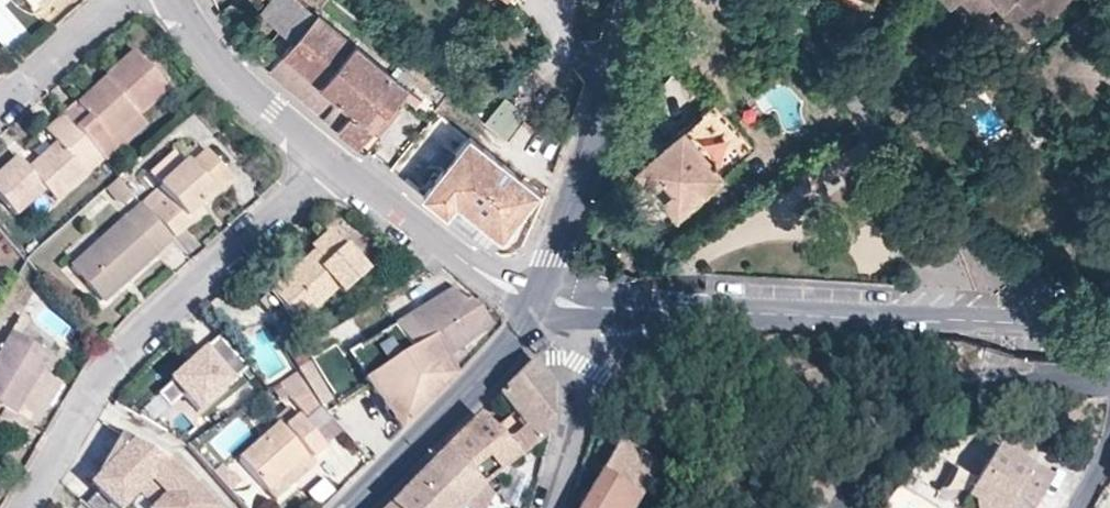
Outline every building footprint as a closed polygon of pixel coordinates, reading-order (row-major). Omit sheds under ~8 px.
[(317,14),(300,0),(272,0),(262,13),(294,41),(317,14)] [(1065,0),(965,0),(978,15),(993,2),(999,9),(993,14),(1019,42),(1065,0)] [(407,86),(318,12),(317,14),(294,41),(283,53),(352,109),(338,126),(359,143),(407,86)] [(61,114),(101,159),(102,160),(115,148),(108,140),(137,114),(166,87),(133,50),(104,76),(109,82),(80,108),(75,102),(61,114)] [(352,109),(283,53),(269,70),(338,126),(352,109)] [(751,82),(763,72),(754,59),(741,71),(751,82)] [(80,108),(109,82),(104,76),(75,102),(80,108)] [(508,140),(528,114),(506,95),(485,120),(508,140)] [(671,214),(751,145),(709,98),(639,159),(612,149),(603,171),(626,180),(631,167),(671,214)] [(101,159),(61,114),(45,130),(57,142),(27,169),(16,156),(0,170),(0,199),(14,215),(43,188),(54,201),(101,159)] [(115,148),(144,123),(137,114),(108,140),(115,148)] [(535,186),(467,131),(421,189),(490,244),(535,186)] [(185,218),(199,206),(230,178),(205,149),(188,164),(186,161),(183,163),(159,185),(139,202),(172,238),(189,223),(185,218)] [(159,185),(183,163),(172,152),(148,174),(159,185)] [(130,192),(117,177),(105,187),(118,202),(130,192)] [(126,279),(172,238),(139,202),(69,267),(99,301),(125,278),(126,279)] [(189,223),(203,211),(199,206),(185,218),(189,223)] [(343,295),(367,272),(330,232),(311,249),(315,253),(322,261),(317,264),(310,257),(270,293),(297,323),(301,319),(303,321),(337,289),(343,295)] [(322,261),(315,253),(310,257),(317,264),(322,261)] [(423,269),(433,277),(441,266),(431,258),(424,267),(423,269)] [(492,326),(480,308),(454,289),(395,326),(413,349),(434,337),(446,359),(492,326)] [(19,336),(27,322),(20,317),(11,332),(19,336)] [(456,377),(446,359),(434,337),(413,349),(395,326),(347,355),(402,430),(456,377)] [(57,360),(19,336),(11,332),(0,351),(0,408),(4,410),(15,417),(42,372),(48,375),(57,360)] [(218,332),(166,376),(170,381),(157,393),(168,406),(181,395),(195,411),(248,367),(218,332)] [(309,364),(299,350),(288,357),(297,371),(309,364)] [(549,433),(554,386),(533,360),(499,394),(515,413),(519,418),(499,435),(521,456),(549,433)] [(331,401),(309,364),(297,371),(300,375),(321,407),(331,401)] [(282,387),(289,395),(308,419),(321,407),(300,375),(297,371),(279,384),(282,387)] [(35,429),(62,384),(42,372),(15,417),(33,427),(35,429)] [(289,395),(282,387),(275,393),(282,400),(289,395)] [(324,448),(289,408),(276,419),(280,424),(239,460),(275,499),(315,464),(311,459),(324,448)] [(15,417),(4,410),(0,417),(0,427),(24,442),(33,427),(15,417)] [(499,435),(519,418),(515,413),(494,430),(499,435)] [(521,456),(499,435),(494,430),(478,415),(445,448),(484,487),(521,456)] [(97,492),(137,450),(141,446),(121,435),(91,486),(97,492)] [(659,464),(619,442),(580,507),(633,507),(659,464)] [(167,461),(141,446),(137,450),(163,466),(167,461)] [(1047,479),(993,447),(964,496),(971,501),(984,507),(1030,507),(1047,479)] [(484,487),(445,448),(389,506),(391,507),(463,507),(484,487)] [(97,492),(86,504),(89,507),(123,507),(138,493),(153,507),(215,507),(167,461),(163,466),(137,450),(97,492)] [(240,483),(232,474),(229,476),(220,466),(212,474),(230,493),(240,483)] [(484,487),(463,507),(486,507),(493,497),(484,487)]
